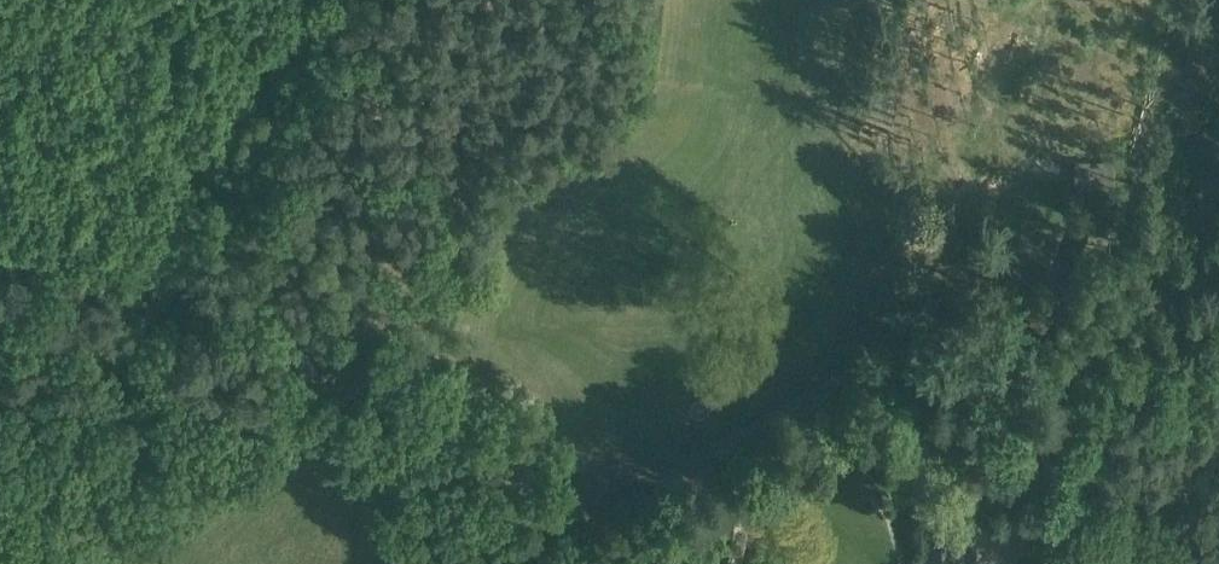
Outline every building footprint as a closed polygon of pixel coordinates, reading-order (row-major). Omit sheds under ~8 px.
[(1116,224),(1094,214),(1077,252),(1098,262),(1116,224)] [(714,494),(709,516),(719,518),(711,563),(741,563),(753,501),(714,494)]
